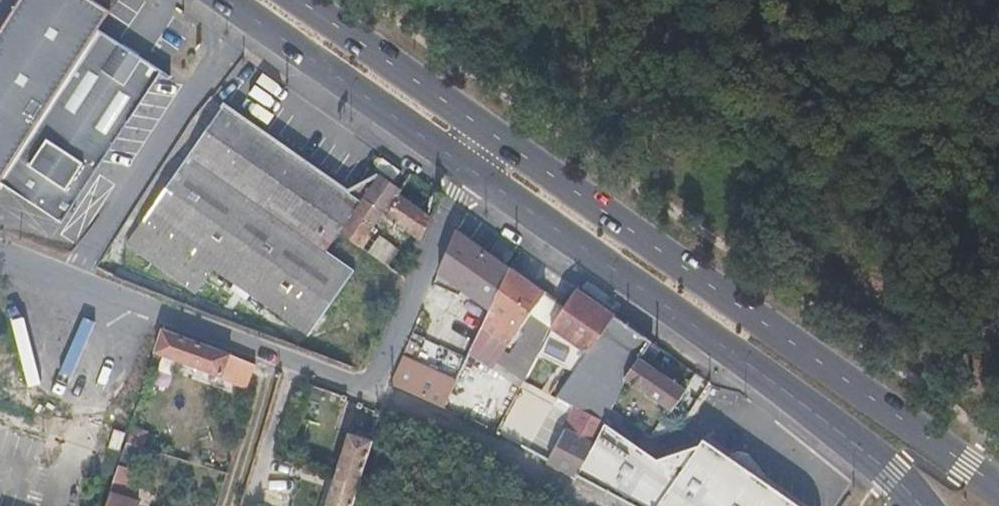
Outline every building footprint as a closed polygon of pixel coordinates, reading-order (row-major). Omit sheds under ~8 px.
[(111,12),(92,0),(22,0),(0,33),(0,185),(98,32),(111,12)] [(98,32),(0,185),(0,187),(61,225),(162,71),(98,32)] [(361,202),(224,104),(125,246),(195,295),(213,269),(307,337),(353,271),(326,250),(339,233),(361,202)] [(381,213),(388,218),(399,195),(400,193),(377,178),(362,200),(381,213)] [(388,218),(421,241),(432,217),(399,195),(388,218)] [(358,246),(381,213),(362,200),(361,202),(339,233),(358,246)] [(439,273),(492,310),(510,270),(456,231),(439,273)] [(510,270),(492,310),(482,328),(509,347),(546,295),(510,270)] [(586,353),(612,316),(575,290),(552,328),(586,353)] [(600,362),(605,366),(626,326),(612,316),(586,353),(586,354),(569,378),(585,389),(600,362)] [(611,409),(625,379),(638,358),(651,343),(626,326),(605,366),(600,362),(585,389),(577,406),(549,461),(578,477),(605,422),(611,409)] [(509,347),(482,328),(471,351),(494,367),(509,347)] [(215,379),(223,353),(164,331),(156,359),(215,379)] [(391,385),(444,409),(456,383),(403,357),(391,385)] [(685,390),(638,358),(625,379),(671,411),(685,390)] [(114,428),(125,431),(129,416),(119,413),(114,428)] [(634,505),(669,505),(709,443),(702,438),(695,446),(654,457),(605,422),(578,477),(634,505)] [(356,486),(369,444),(345,436),(331,477),(356,486)] [(786,498),(709,443),(669,505),(783,505),(786,498)] [(133,504),(116,498),(119,488),(128,490),(133,474),(119,468),(109,495),(106,505),(132,505),(133,504)] [(356,486),(331,477),(322,505),(350,505),(356,486)] [(786,498),(783,505),(797,505),(786,498)]
